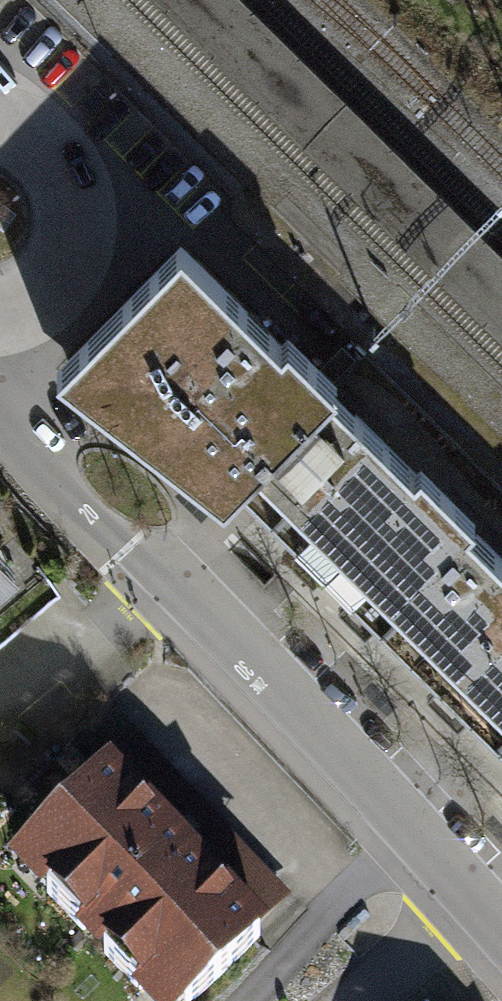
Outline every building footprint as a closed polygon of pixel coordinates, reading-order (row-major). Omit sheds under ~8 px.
[(501,338),(501,252),(246,0),(157,0),(501,338)] [(229,472),(320,380),(328,373),(280,326),(274,331),(173,229),(111,291),(47,357),(197,475),(213,487),(229,472)] [(501,637),(501,559),(463,521),(470,513),(416,460),(409,468),(320,380),(229,472),(450,689),(501,637)] [(19,580),(0,558),(0,596),(19,580)] [(450,689),(501,740),(501,637),(450,689)] [(95,764),(110,779),(258,933),(294,899),(131,730),(95,764)] [(110,779),(8,876),(128,1000),(213,1000),(271,946),(258,933),(177,848),(110,779)]
